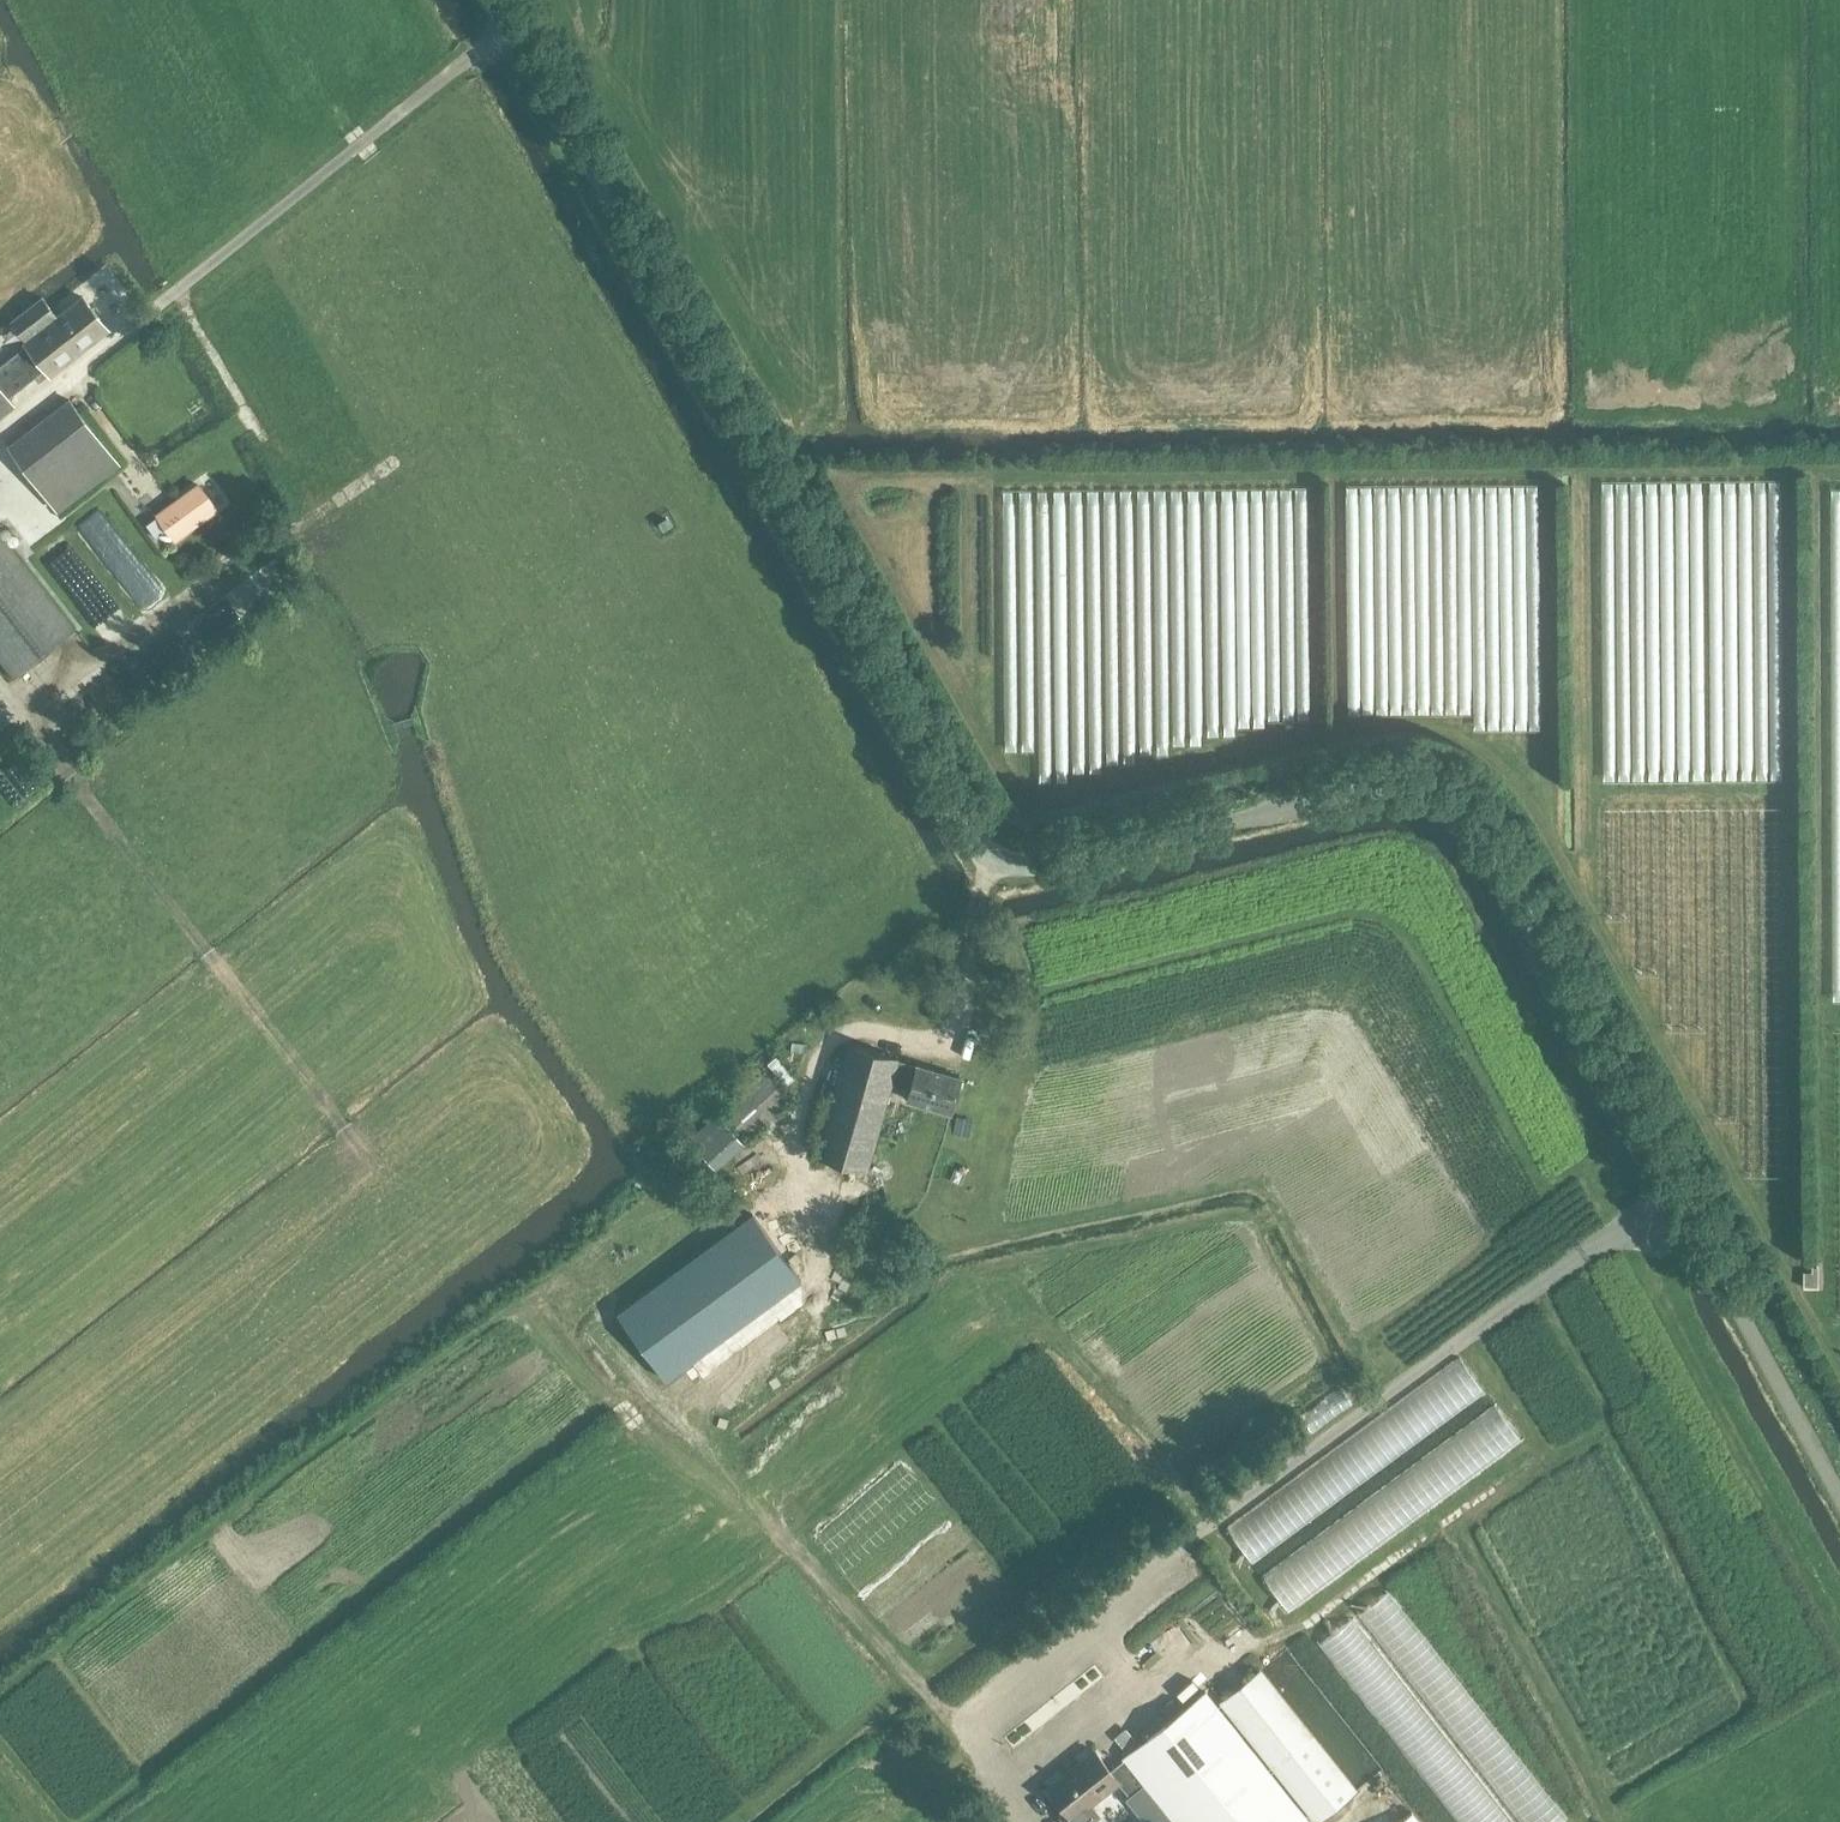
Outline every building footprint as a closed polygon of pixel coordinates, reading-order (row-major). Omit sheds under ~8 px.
[(52,376),(110,330),(84,297),(58,317),(43,298),(13,322),(27,340),(25,343),(28,347),(46,368),(52,376)] [(46,368),(28,347),(0,369),(0,417),(16,405),(10,397),(46,368)] [(59,511),(120,464),(70,400),(9,447),(59,511)] [(158,515),(159,516),(147,525),(157,538),(169,530),(176,540),(217,510),(199,485),(158,515)] [(665,530),(672,525),(667,518),(660,523),(665,530)] [(75,629),(0,533),(0,659),(14,677),(75,629)] [(952,1112),(961,1078),(917,1066),(916,1067),(898,1062),(899,1060),(848,1046),(818,1155),(869,1169),(892,1083),(911,1089),(908,1100),(952,1112)] [(749,1136),(793,1097),(767,1069),(723,1108),(749,1136)] [(693,1134),(718,1163),(744,1140),(719,1111),(693,1134)] [(614,1313),(667,1374),(798,1268),(744,1207),(614,1313)] [(1819,1286),(1819,1267),(1813,1267),(1813,1272),(1805,1272),(1805,1286),(1819,1286)] [(1503,1409),(1261,1570),(1286,1606),(1527,1446),(1503,1409)] [(1319,1639),(1375,1719),(1361,1729),(1421,1815),(1447,1797),(1464,1821),(1560,1821),(1566,1818),(1561,1811),(1549,1819),(1537,1802),(1544,1797),(1540,1792),(1543,1790),(1398,1584),(1319,1639)] [(1274,1766),(1313,1736),(1261,1670),(1222,1701),(1274,1766)] [(1206,1692),(1124,1758),(1126,1760),(1112,1772),(1095,1751),(1050,1788),(1074,1818),(1119,1782),(1131,1797),(1146,1785),(1176,1821),(1310,1821),(1206,1692)] [(1413,1813),(1401,1821),(1420,1821),(1413,1813)]
